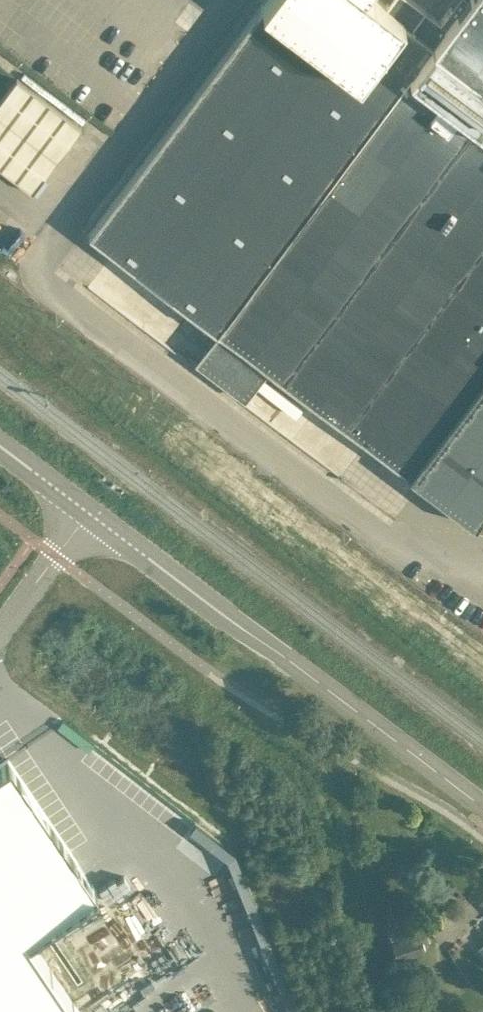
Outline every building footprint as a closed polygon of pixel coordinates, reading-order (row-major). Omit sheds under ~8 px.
[(441,19),(424,7),(371,77),(268,0),(264,0),(89,233),(218,330),(195,361),(245,398),(268,368),(394,462),(410,475),(475,567),(482,553),(482,0),(455,0),(441,19)] [(17,78),(0,100),(0,166),(32,191),(81,127),(17,78)] [(0,762),(0,1011),(81,1011),(74,1002),(143,955),(8,757),(0,762)] [(421,934),(428,932),(432,931),(425,904),(385,915),(397,958),(426,950),(421,934)]
